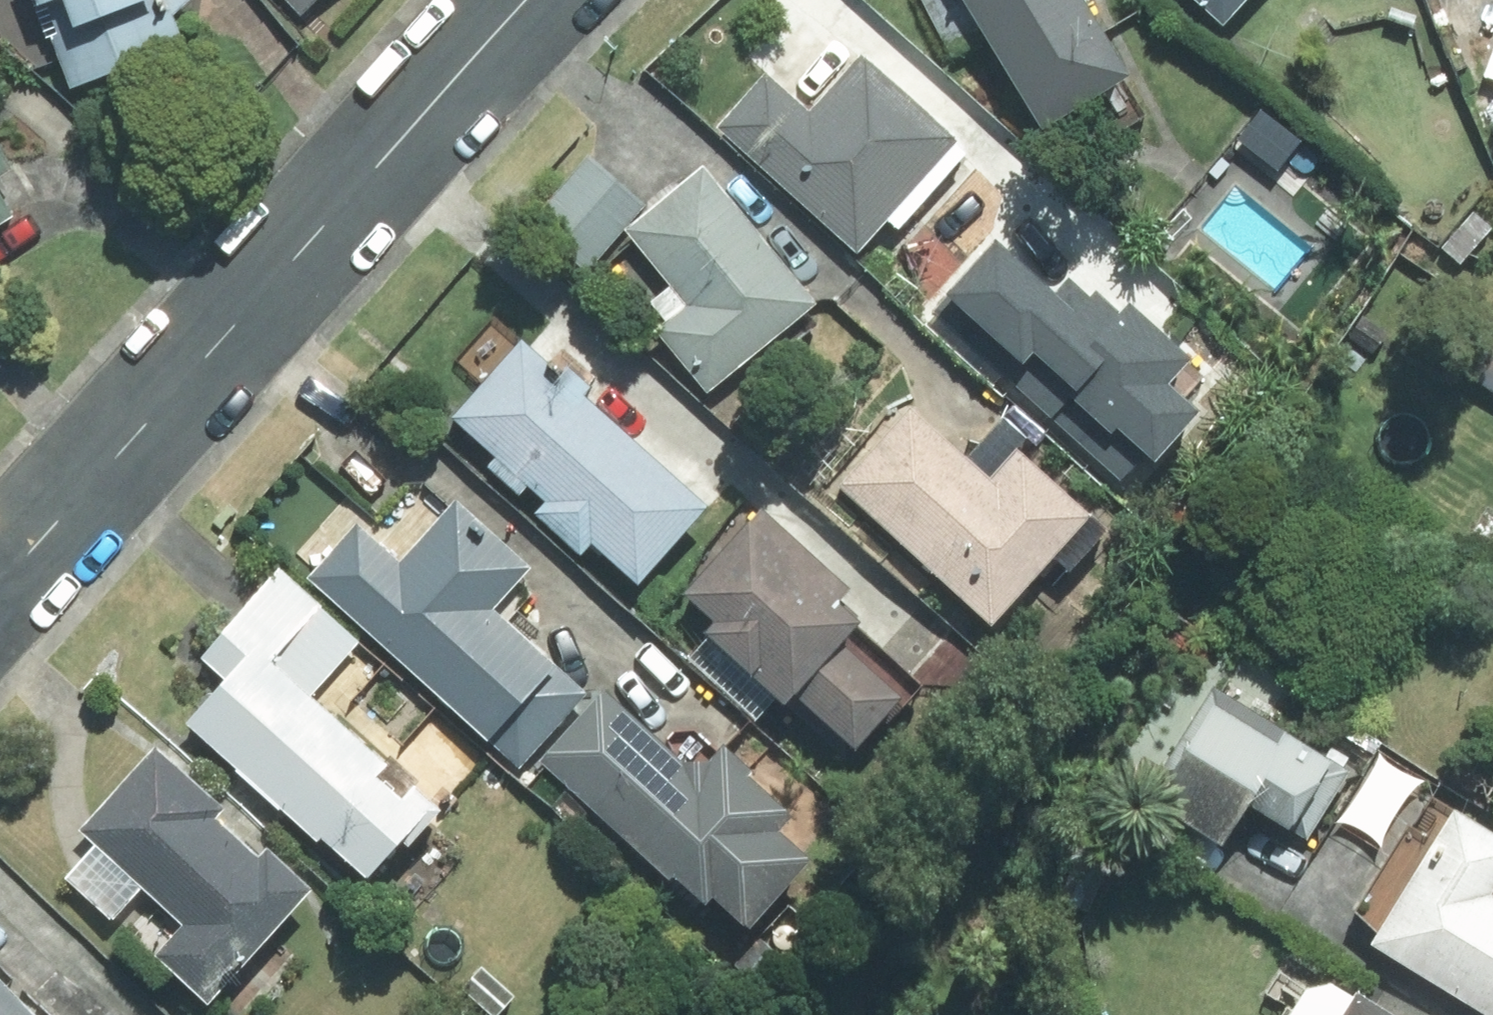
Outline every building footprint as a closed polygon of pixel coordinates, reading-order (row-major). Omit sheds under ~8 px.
[(98,20),(63,32),(78,75),(169,45),(153,0),(91,0),(98,20)] [(300,20),(320,0),(281,0),(300,20)] [(1116,0),(986,0),(1054,115),(1151,59),(1116,0)] [(1266,0),(1218,0),(1248,24),(1266,0)] [(976,133),(883,40),(820,103),(785,67),(725,126),(854,255),(976,133)] [(36,208),(15,173),(33,162),(0,107),(0,230),(36,208)] [(595,268),(658,201),(602,149),(539,217),(595,268)] [(721,166),(640,238),(679,283),(653,306),(728,391),(836,295),(721,166)] [(1018,204),(927,293),(972,340),(1064,250),(1018,204)] [(1481,300),(1445,353),(1492,385),(1492,308),(1481,300)] [(545,324),(462,414),(505,453),(497,462),(531,493),(539,484),(554,498),(544,509),(594,555),(609,539),(651,578),(729,493),(545,324)] [(1016,628),(1112,513),(1031,444),(1007,473),(926,405),(853,491),(1016,628)] [(505,609),(549,560),(471,490),(414,554),(374,518),(318,580),(529,769),(598,692),(505,609)] [(870,756),(929,686),(866,633),(895,598),(775,497),(687,601),(870,756)] [(380,883),(451,806),(322,687),(368,637),(290,565),(211,650),(238,675),(200,716),(380,883)] [(1157,791),(1242,844),(1273,795),(1320,824),(1359,762),(1227,679),(1157,791)] [(616,691),(547,772),(701,901),(716,883),(766,926),(835,844),(802,816),(815,801),(742,739),(713,773),(616,691)] [(329,888),(167,737),(91,818),(107,833),(71,872),(118,917),(154,879),(195,917),(165,949),(222,1002),(329,888)] [(1340,947),(1426,800),(1368,766),(1313,861),(1305,856),(1296,873),(1289,869),(1268,905),(1340,947)] [(1448,784),(1359,918),(1492,1007),(1492,813),(1448,784)] [(1133,853),(1095,833),(1065,888),(1102,909),(1133,853)] [(462,990),(491,1014),(514,1014),(532,995),(489,958),(462,990)] [(1339,962),(1305,1014),(1423,1014),(1339,962)] [(0,965),(0,1014),(56,1014),(0,965)]
